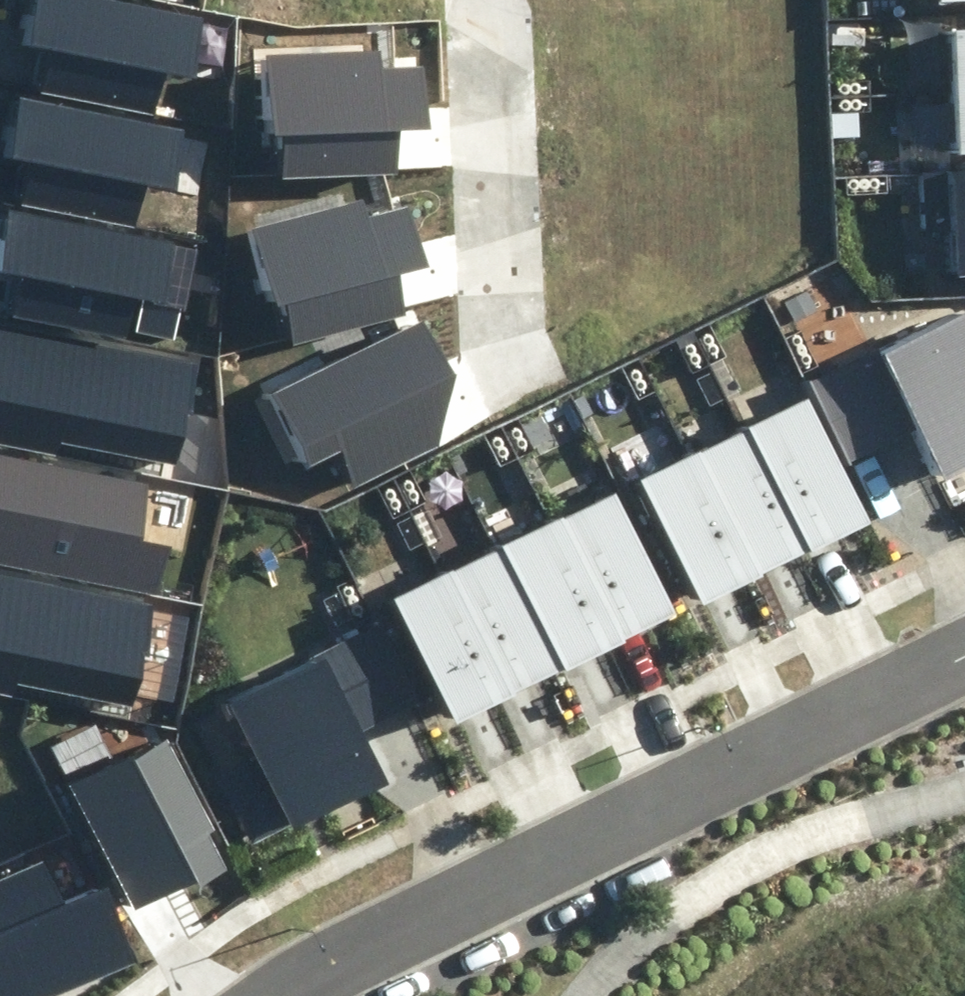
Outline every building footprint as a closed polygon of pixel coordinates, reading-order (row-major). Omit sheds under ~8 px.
[(110,0),(34,0),(25,44),(50,48),(40,97),(154,118),(164,71),(196,77),(208,19),(110,0)] [(953,31),(955,90),(964,90),(964,31),(953,31)] [(380,51),(262,55),(279,182),(397,174),(398,129),(426,129),(424,65),(383,70),(380,51)] [(955,90),(958,154),(964,154),(964,90),(955,90)] [(183,129),(17,97),(6,156),(25,160),(16,206),(137,229),(146,182),(172,187),(183,129)] [(922,167),(923,235),(953,234),(953,275),(964,275),(964,166),(922,167)] [(367,200),(254,229),(283,340),(405,314),(401,274),(425,266),(412,209),(372,218),(367,200)] [(5,207),(0,228),(0,271),(19,275),(13,319),(175,345),(184,308),(160,303),(172,245),(5,207)] [(807,384),(850,471),(907,443),(929,487),(964,470),(964,306),(807,384)] [(456,376),(422,323),(270,396),(302,470),(343,450),(352,482),(439,446),(456,376)] [(197,363),(0,328),(0,444),(59,455),(60,444),(179,465),(197,363)] [(873,522),(809,399),(745,431),(815,554),(873,522)] [(803,555),(739,432),(689,456),(753,580),(803,555)] [(158,595),(166,550),(140,545),(152,482),(0,453),(0,565),(158,595)] [(753,580),(689,456),(639,482),(703,606),(753,580)] [(676,617),(614,493),(554,523),(617,647),(676,617)] [(617,647),(554,523),(504,548),(567,672),(617,647)] [(556,673),(492,549),(442,574),(506,698),(556,673)] [(131,707),(144,679),(144,653),(150,653),(153,604),(0,574),(0,693),(12,696),(15,683),(131,707)] [(506,698),(442,574),(393,600),(457,724),(506,698)] [(222,773),(254,840),(291,822),(294,828),(387,784),(362,730),(408,708),(370,628),(310,656),(312,662),(229,701),(256,757),(222,773)] [(215,830),(168,737),(70,786),(133,912),(224,867),(207,834),(215,830)] [(43,860),(0,879),(0,995),(51,995),(135,960),(105,889),(63,907),(43,860)]
